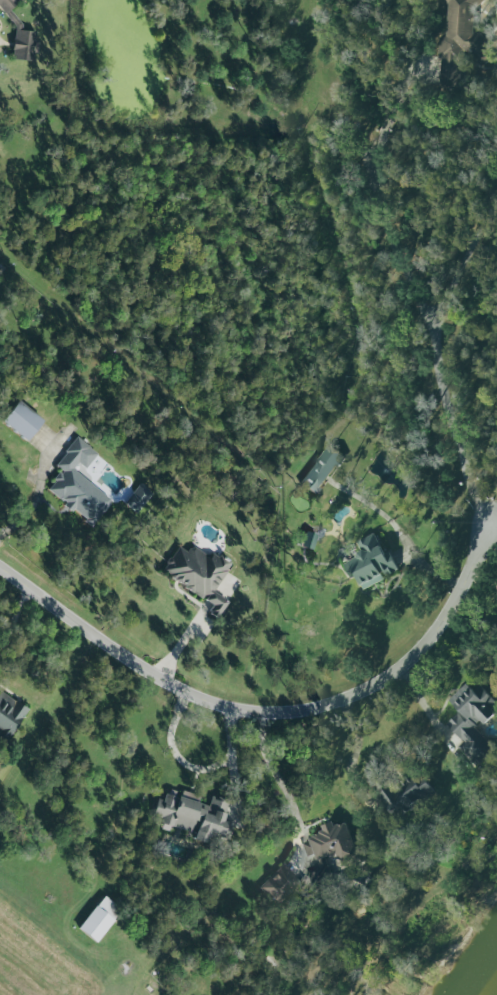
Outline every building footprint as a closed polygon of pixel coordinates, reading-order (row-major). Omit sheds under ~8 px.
[(5,6),(13,42),(12,60),(35,62),(36,40),(34,32),(21,31),(18,19),(13,19),(11,7),(23,4),(23,0),(0,0),(0,6),(5,6)] [(450,7),(447,33),(443,36),(438,83),(441,87),(459,89),(463,52),(472,53),(483,67),(492,60),(486,52),(493,48),(483,35),(473,34),(476,8),(486,0),(444,0),(450,7)] [(27,441),(42,420),(16,401),(1,422),(27,441)] [(77,437),(91,448),(74,469),(109,500),(110,505),(92,527),(85,522),(87,520),(74,509),(72,512),(68,509),(64,506),(66,503),(64,501),(62,501),(49,490),(56,481),(54,480),(60,473),(62,475),(64,473),(57,466),(67,454),(65,452),(77,437)] [(314,495),(344,459),(329,446),(299,482),(314,495)] [(137,514),(153,494),(140,484),(124,503),(137,514)] [(358,560),(359,555),(365,552),(362,551),(358,543),(364,542),(368,539),(375,535),(382,548),(386,555),(390,552),(395,562),(399,570),(396,571),(395,574),(393,574),(392,576),(389,572),(388,573),(388,574),(386,576),(385,573),(383,574),(386,579),(365,591),(357,578),(353,580),(345,565),(351,562),(352,563),(358,560)] [(214,592),(231,565),(221,556),(219,558),(213,555),(209,561),(205,557),(205,556),(195,548),(190,549),(187,553),(180,548),(171,558),(169,559),(167,563),(167,565),(163,571),(170,576),(168,578),(202,600),(205,597),(209,596),(206,601),(213,607),(209,613),(211,614),(210,616),(213,619),(217,620),(228,604),(213,593),(214,592)] [(489,697),(496,703),(496,706),(491,710),(496,717),(491,723),(486,727),(481,722),(476,725),(478,727),(476,729),(496,751),(477,769),(459,749),(464,745),(463,743),(455,737),(448,727),(453,722),(458,716),(460,715),(451,704),(467,687),(474,693),(482,686),(489,697)] [(9,737),(27,710),(0,691),(0,731),(9,737)] [(437,795),(426,779),(418,784),(410,771),(378,794),(397,822),(437,795)] [(199,797),(198,803),(209,806),(212,797),(228,801),(224,816),(225,816),(223,823),(225,824),(226,820),(234,823),(229,840),(209,834),(206,846),(200,845),(193,843),(195,834),(173,827),(166,827),(161,824),(163,819),(152,817),(155,809),(158,800),(163,801),(165,794),(171,798),(179,798),(181,795),(182,791),(199,797)] [(325,829),(330,828),(335,824),(336,828),(341,827),(341,828),(348,826),(361,859),(359,861),(346,865),(343,864),(341,863),(340,861),(338,857),(337,858),(335,859),(333,860),(330,859),(329,860),(320,863),(316,855),(309,858),(304,845),(311,842),(311,841),(315,839),(314,838),(322,836),(321,835),(326,833),(325,829)] [(259,888),(276,905),(300,881),(283,864),(259,888)] [(96,943),(122,911),(104,896),(78,929),(96,943)]
